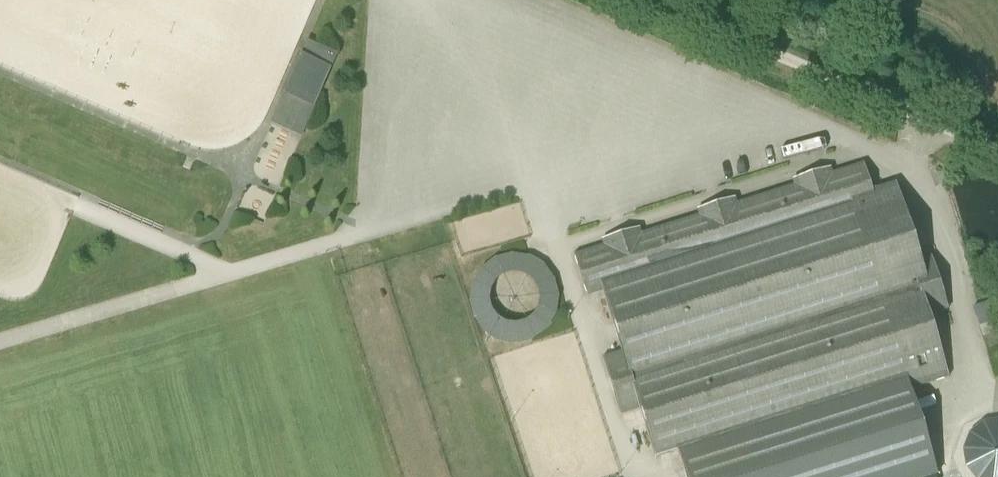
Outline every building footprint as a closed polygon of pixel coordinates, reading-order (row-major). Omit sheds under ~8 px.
[(313,110),(331,69),(302,57),(284,97),(313,110)] [(937,313),(920,259),(910,230),(896,183),(872,190),(863,164),(574,255),(587,296),(602,292),(621,352),(602,358),(621,416),(640,410),(655,459),(677,451),(685,476),(932,476),(937,475),(910,390),(949,377),(929,316),(937,313)] [(569,321),(542,248),(467,275),(493,349),(569,321)] [(982,337),(997,333),(989,302),(973,306),(982,337)] [(956,454),(966,476),(997,476),(997,419),(965,433),(971,448),(956,454)]
